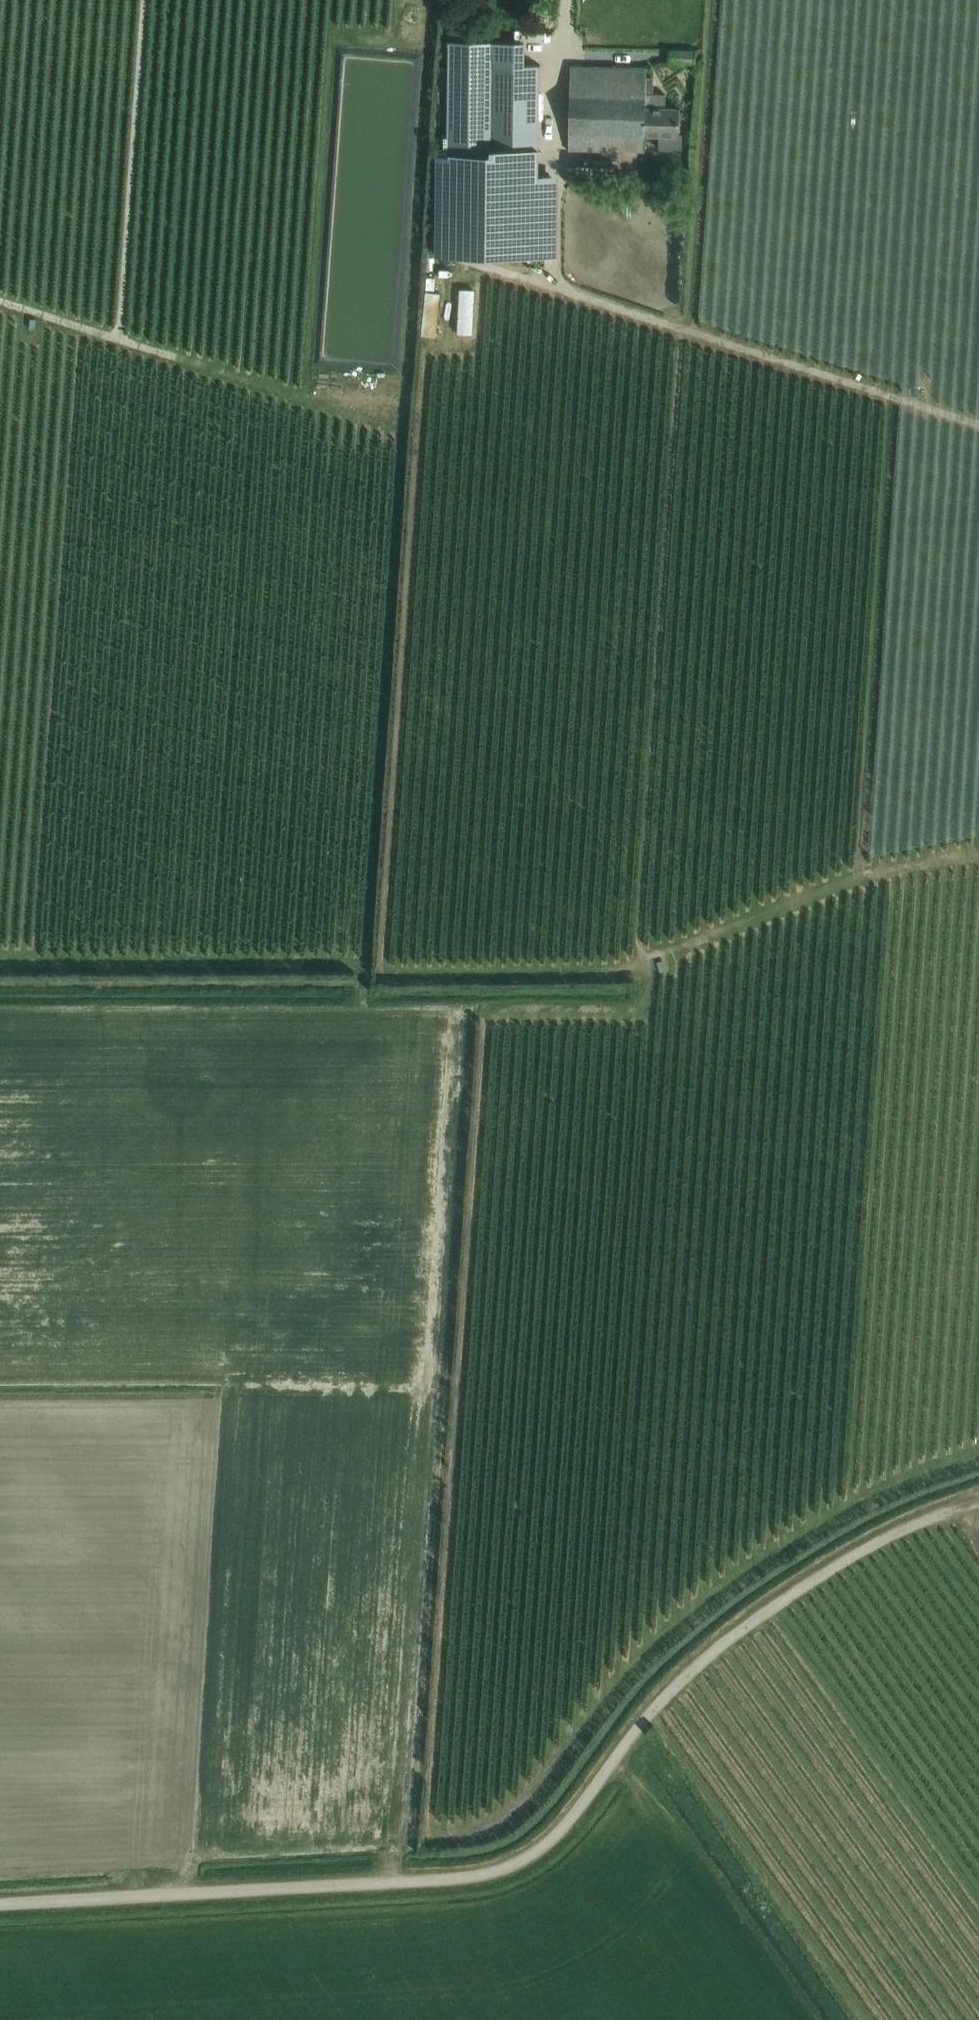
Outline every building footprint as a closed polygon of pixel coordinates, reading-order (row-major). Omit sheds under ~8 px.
[(536,175),(537,150),(538,65),(523,65),(523,42),(449,40),(448,153),(435,153),(434,255),(556,257),(557,175),(536,175)] [(694,50),(670,49),(670,65),(694,65),(694,50)] [(644,135),(658,135),(657,150),(681,151),(682,134),(678,134),(679,109),(664,109),(665,95),(651,94),(652,78),(646,78),(646,68),(569,66),(567,151),(644,153),(644,135)]
